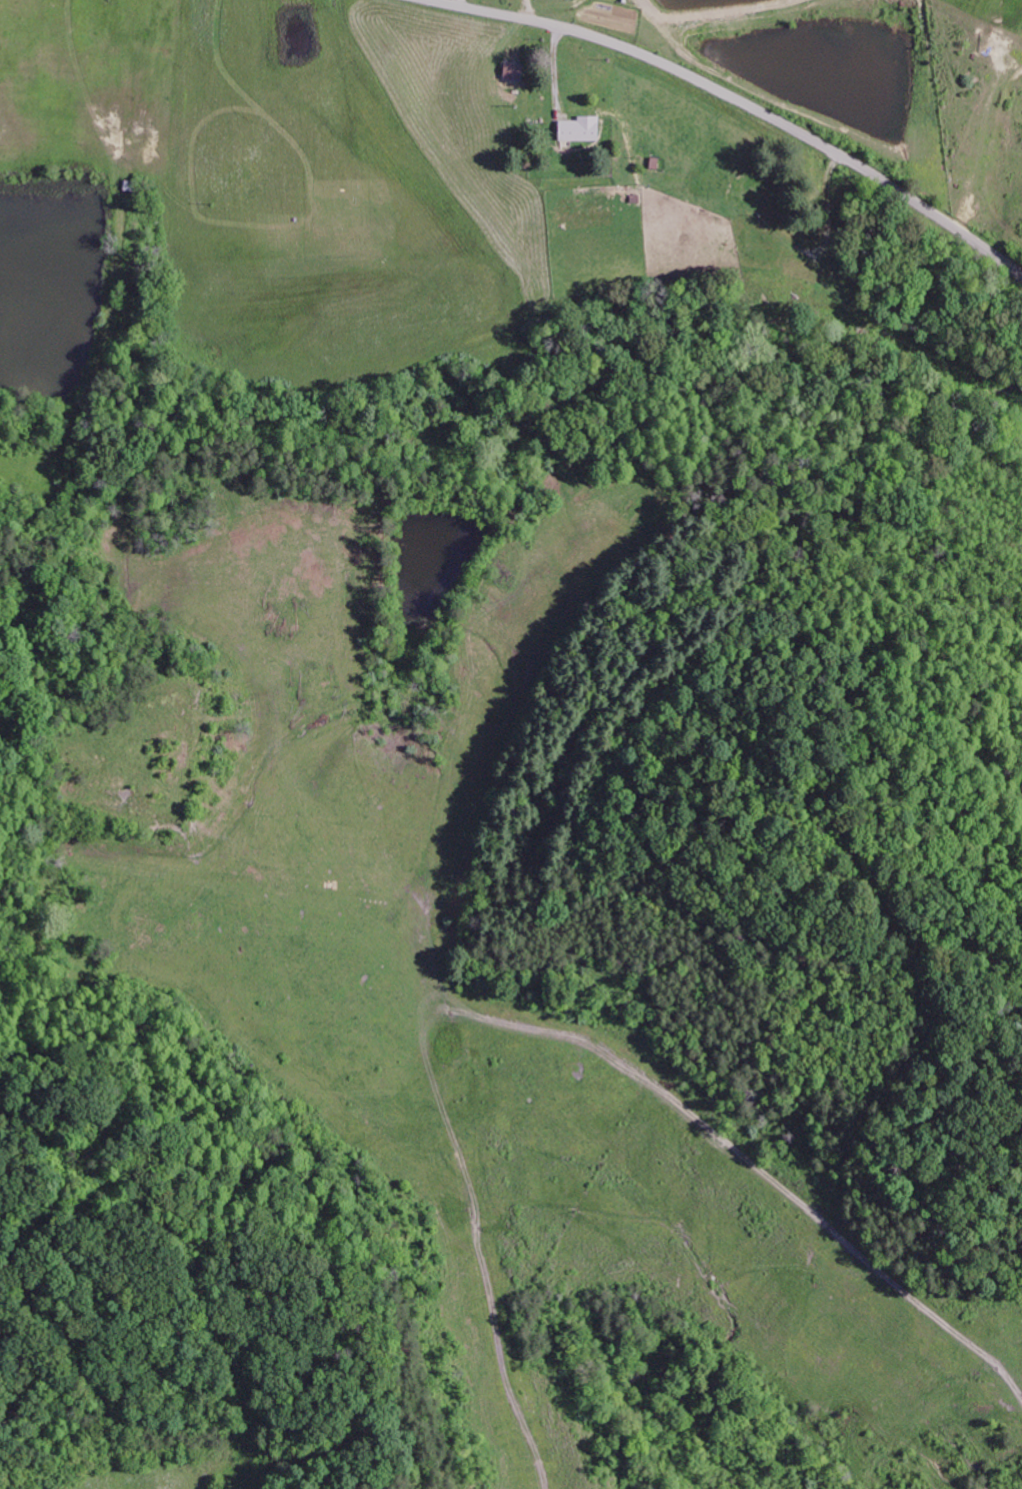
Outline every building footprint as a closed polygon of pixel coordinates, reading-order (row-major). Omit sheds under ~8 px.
[(556,140),(596,141),(597,116),(575,116),(575,121),(556,121),(556,140)]
